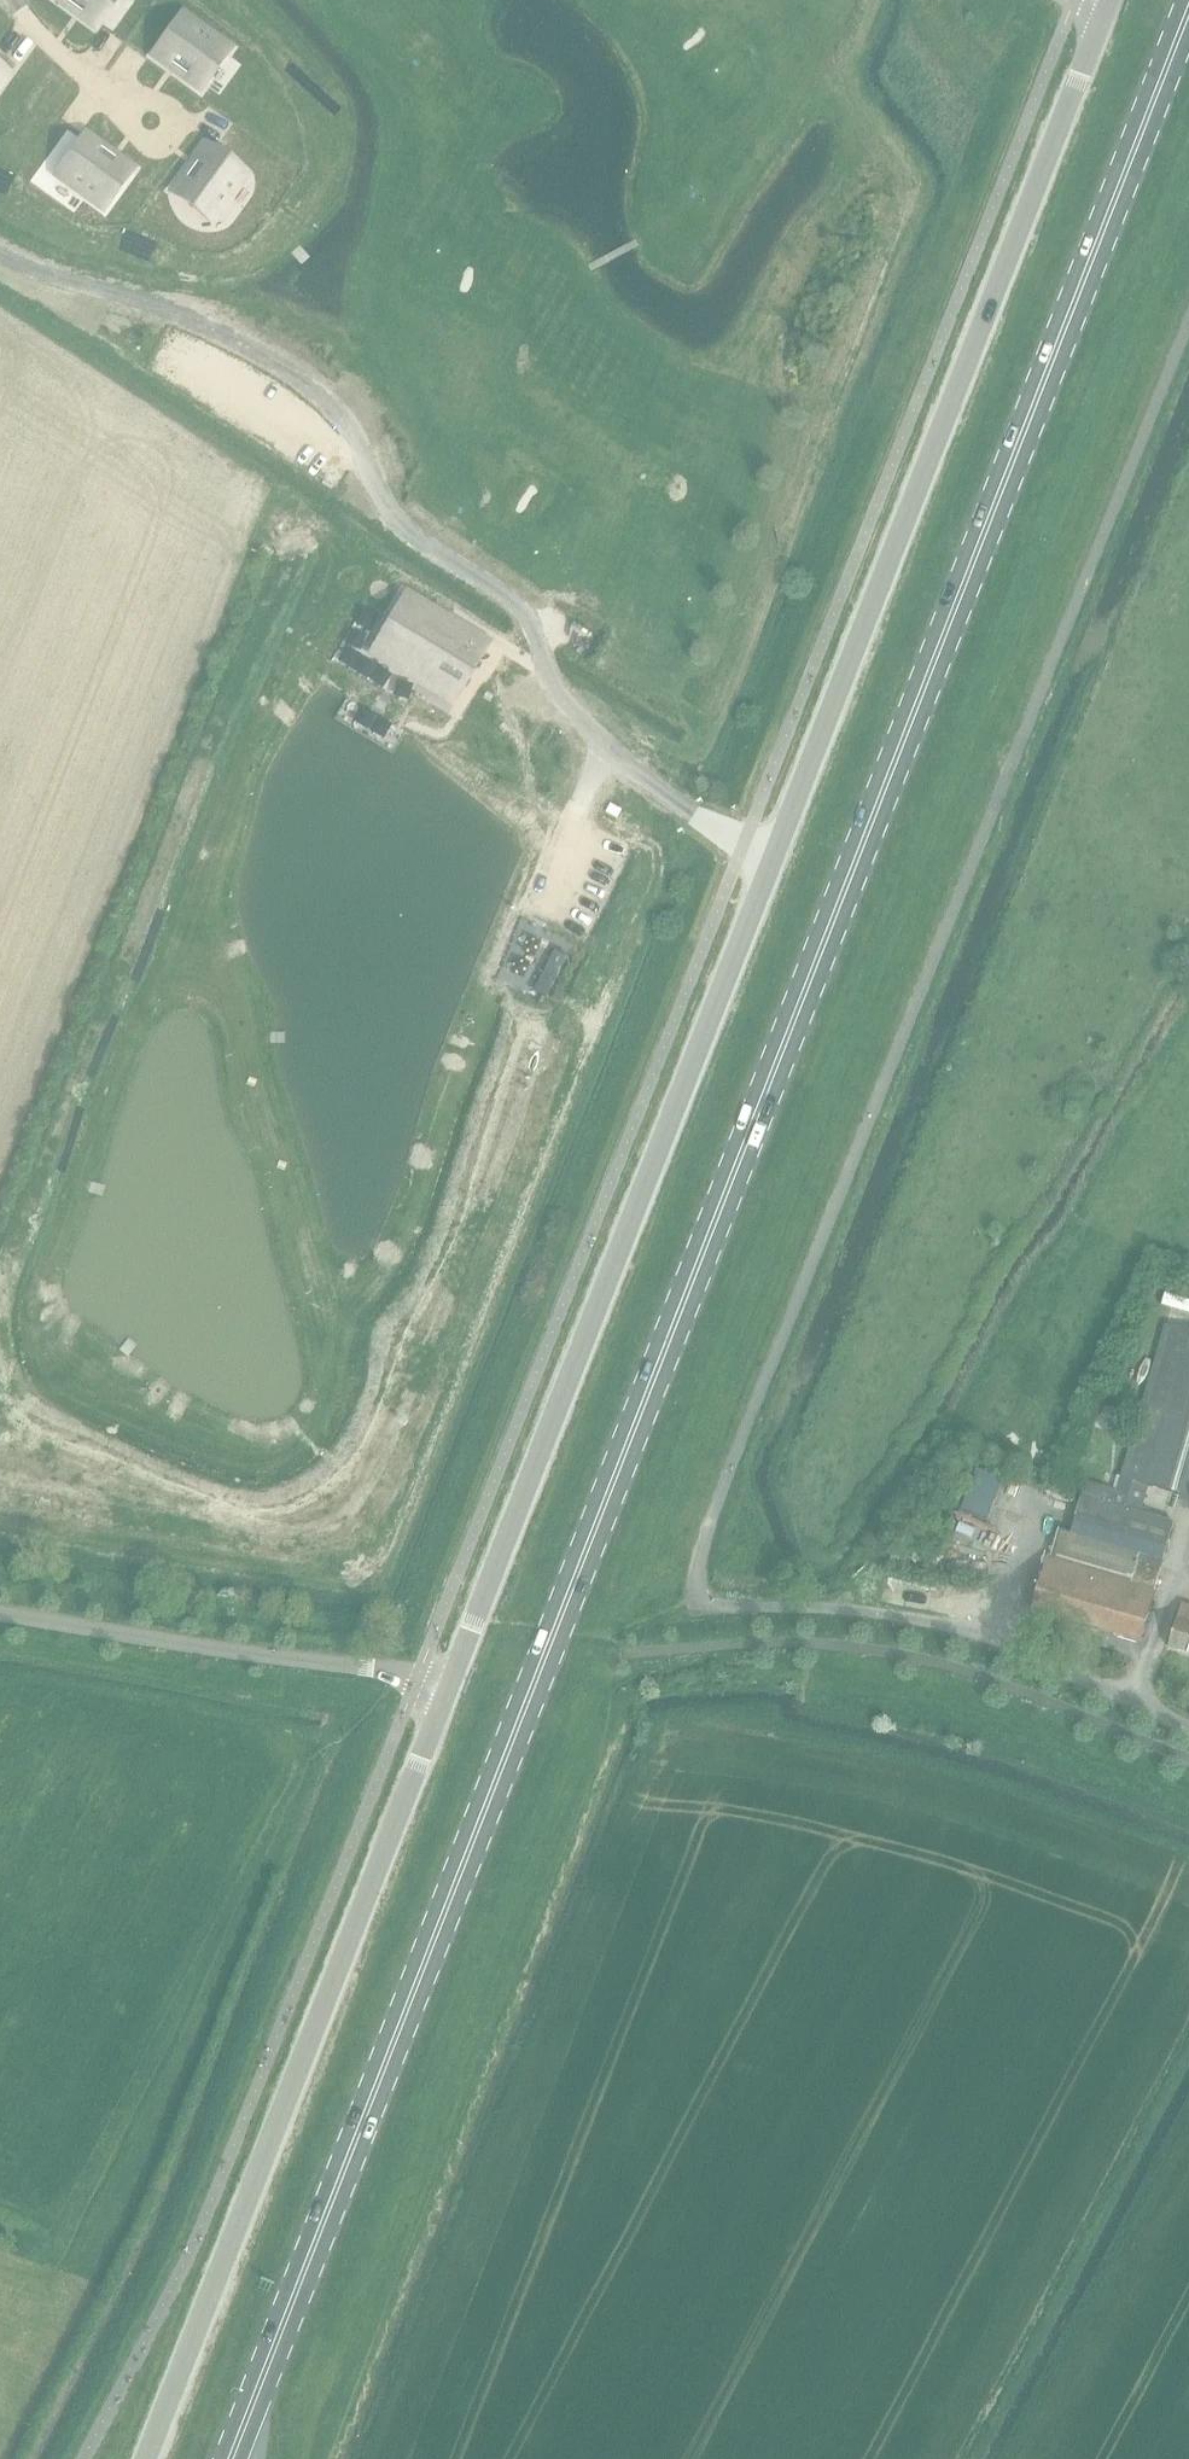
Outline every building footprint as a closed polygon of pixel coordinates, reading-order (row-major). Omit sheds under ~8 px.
[(98,20),(112,0),(71,0),(98,20)] [(180,21),(159,50),(203,82),(224,52),(180,21)] [(83,140),(61,170),(106,202),(129,170),(115,160),(113,162),(83,140)] [(199,164),(178,194),(208,216),(239,172),(207,148),(197,163),(199,164)] [(393,614),(371,649),(422,680),(421,681),(453,700),(476,663),(487,644),(455,625),(454,626),(404,595),(393,614)] [(1055,1558),(1047,1555),(1032,1609),(1141,1640),(1174,1523),(1146,1515),(1148,1509),(1141,1507),(1147,1485),(1188,1497),(1188,1330),(1166,1323),(1113,1505),(1081,1496),(1071,1533),(1064,1531),(1055,1558)] [(962,1505),(988,1518),(1006,1484),(980,1471),(962,1505)] [(1168,1647),(1188,1653),(1188,1606),(1181,1603),(1168,1647)]
